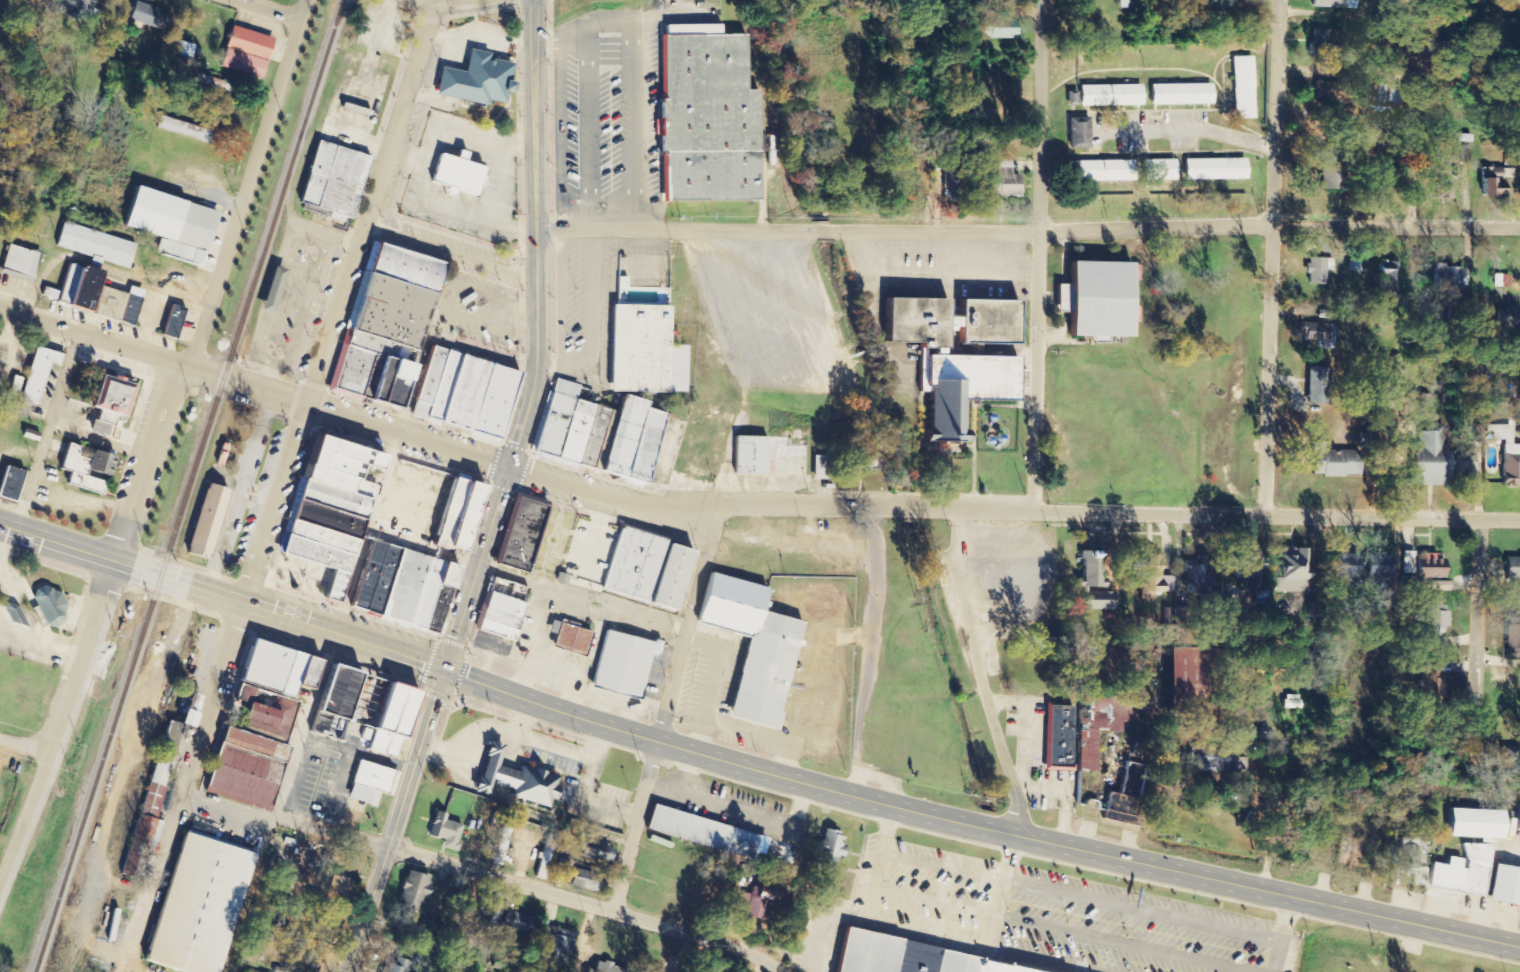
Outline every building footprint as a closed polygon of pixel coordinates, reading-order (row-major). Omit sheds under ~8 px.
[(66,11),(64,18),(80,23),(84,9),(89,10),(92,0),(60,0),(57,8),(66,11)] [(1120,8),(1131,8),(1131,0),(1119,0),(1120,8)] [(169,13),(132,1),(126,20),(162,32),(169,13)] [(1015,39),(1015,18),(978,19),(978,39),(1015,39)] [(272,40),(230,26),(223,48),(265,61),(272,40)] [(1311,50),(1333,51),(1333,30),(1311,29),(1311,50)] [(661,36),(661,100),(656,100),(656,155),(660,155),(660,202),(755,202),(755,153),(764,153),(764,137),(755,137),(755,92),(743,92),(743,36),(661,36)] [(191,46),(167,39),(164,52),(188,58),(191,46)] [(438,68),(432,96),(485,108),(486,102),(502,105),(505,93),(508,94),(510,83),(508,83),(512,64),(485,58),(486,54),(467,50),(462,73),(438,68)] [(218,69),(261,77),(265,60),(221,52),(218,69)] [(1253,57),(1232,57),(1234,120),(1254,119),(1253,57)] [(1211,84),(1149,85),(1149,106),(1211,105),(1211,84)] [(1140,85),(1078,86),(1079,107),(1140,106),(1140,85)] [(1402,104),(1390,103),(1390,86),(1379,85),(1377,112),(1402,113),(1402,104)] [(155,129),(208,143),(211,131),(158,117),(155,129)] [(1067,150),(1089,149),(1088,118),(1067,119),(1067,150)] [(348,224),(367,157),(314,142),(297,204),(327,212),(326,218),(348,224)] [(1470,147),(1462,147),(1461,162),(1469,163),(1470,147)] [(437,156),(429,182),(444,186),(441,197),(449,200),(451,192),(471,198),(474,188),(477,189),(481,177),(478,176),(481,168),(460,162),(463,154),(456,152),(453,161),(437,156)] [(1343,191),(1344,153),(1319,152),(1319,190),(1343,191)] [(1244,159),(1183,160),(1183,181),(1245,179),(1244,159)] [(1011,161),(995,160),(995,176),(989,175),(988,196),(1019,197),(1019,175),(1011,175),(1011,161)] [(1141,181),(1174,181),(1174,160),(1141,161),(1141,181)] [(1132,161),(1070,162),(1070,182),(1133,181),(1132,161)] [(1481,196),(1502,196),(1502,177),(1509,177),(1509,168),(1481,168),(1481,196)] [(956,190),(957,171),(944,170),(943,190),(956,190)] [(1451,182),(1432,181),(1431,199),(1450,200),(1451,182)] [(216,212),(131,188),(120,227),(158,238),(153,254),(200,268),(216,212)] [(54,248),(89,257),(87,266),(96,268),(98,261),(128,269),(135,243),(60,224),(54,248)] [(397,410),(439,262),(371,243),(329,390),(397,410)] [(38,254),(6,245),(0,266),(0,272),(30,281),(38,254)] [(1362,255),(1356,254),(1355,263),(1348,263),(1348,272),(1361,273),(1362,255)] [(1332,271),(1333,259),(1307,258),(1306,284),(1324,285),(1325,271),(1332,271)] [(130,327),(141,291),(127,287),(125,295),(98,287),(102,273),(68,263),(55,305),(130,327)] [(1066,263),(1066,286),(1054,286),(1054,313),(1065,313),(1064,338),(1090,338),(1089,344),(1105,344),(1105,339),(1126,339),(1127,264),(1066,263)] [(1398,263),(1378,263),(1378,295),(1397,295),(1398,263)] [(1461,289),(1461,269),(1442,269),(1443,265),(1432,264),(1432,288),(1461,289)] [(54,300),(56,292),(42,288),(40,296),(54,300)] [(882,301),(881,341),(919,342),(918,392),(926,392),(925,431),(919,431),(918,445),(966,446),(966,430),(960,430),(961,404),(1013,404),(1013,390),(1024,391),(1025,372),(1013,372),(1013,359),(940,358),(941,331),(956,332),(956,343),(1012,344),(1012,303),(956,302),(956,319),(942,318),(942,302),(882,301)] [(183,310),(169,305),(159,335),(173,340),(183,310)] [(607,392),(685,394),(685,347),(665,346),(666,307),(609,306),(607,392)] [(1518,307),(1496,306),(1495,326),(1517,327),(1518,307)] [(1305,341),(1316,342),(1315,350),(1333,350),(1334,325),(1306,324),(1305,341)] [(32,348),(16,400),(34,405),(47,363),(55,366),(59,356),(32,348)] [(496,441),(507,398),(511,398),(518,372),(427,348),(408,418),(496,441)] [(1329,407),(1330,369),(1307,368),(1306,407),(1329,407)] [(11,376),(5,396),(13,399),(19,379),(11,376)] [(97,376),(88,408),(96,410),(92,421),(111,427),(114,417),(121,419),(131,386),(97,376)] [(573,401),(577,386),(552,379),(532,454),(590,470),(606,410),(573,401)] [(596,474),(643,487),(662,415),(641,410),(642,403),(617,396),(596,474)] [(1443,425),(1428,425),(1428,432),(1417,432),(1417,445),(1410,445),(1409,487),(1447,487),(1448,446),(1443,446),(1443,425)] [(1488,425),(1488,440),(1502,441),(1501,486),(1519,487),(1519,446),(1511,445),(1511,426),(1488,425)] [(23,428),(20,437),(35,443),(38,434),(23,428)] [(733,437),(732,474),(763,475),(764,438),(733,437)] [(379,456),(308,438),(278,557),(329,570),(322,600),(340,604),(370,485),(353,480),(356,468),(375,473),(379,456)] [(65,444),(57,470),(67,473),(81,477),(83,472),(86,461),(75,457),(78,448),(65,444)] [(1360,451),(1323,451),(1323,444),(1310,444),(1309,476),(1359,477),(1360,451)] [(86,461),(89,453),(110,459),(104,478),(83,472),(86,461)] [(0,473),(0,500),(11,504),(21,473),(2,467),(0,473)] [(67,473),(63,486),(98,497),(102,484),(81,477),(67,473)] [(463,484),(450,480),(429,547),(443,551),(463,484)] [(463,484),(443,551),(458,556),(478,489),(463,484)] [(205,485),(182,555),(201,561),(203,553),(207,554),(225,497),(224,497),(226,491),(205,485)] [(515,499),(495,566),(524,575),(545,508),(515,499)] [(618,528),(600,590),(646,604),(663,546),(664,542),(618,528)] [(370,541),(347,608),(362,613),(386,545),(370,541)] [(362,613),(375,617),(400,550),(386,545),(362,613)] [(663,546),(689,554),(671,613),(645,606),(646,604),(663,546)] [(1307,592),(1307,563),(1304,563),(1304,548),(1276,548),(1276,592),(1307,592)] [(375,617),(405,626),(427,559),(400,550),(375,617)] [(1098,587),(1099,551),(1081,551),(1080,586),(1098,587)] [(1449,591),(1449,581),(1442,581),(1443,554),(1407,553),(1407,564),(1413,564),(1413,590),(1449,591)] [(1153,599),(1153,592),(1160,592),(1160,554),(1140,554),(1140,599),(1153,599)] [(1334,577),(1334,586),(1357,585),(1357,555),(1328,555),(1328,577),(1334,577)] [(1386,574),(1390,574),(1391,556),(1365,555),(1365,575),(1369,575),(1369,585),(1386,585),(1386,574)] [(1504,556),(1503,584),(1519,584),(1519,556),(1504,556)] [(405,626),(421,631),(436,586),(434,586),(441,562),(427,559),(405,626)] [(441,562),(456,567),(448,590),(436,586),(434,586),(441,562)] [(1184,593),(1211,593),(1210,565),(1183,566),(1184,593)] [(1223,608),(1246,606),(1245,591),(1262,589),(1260,565),(1251,565),(1252,578),(1237,579),(1238,586),(1221,587),(1223,608)] [(709,575),(695,624),(746,639),(724,720),(774,734),(779,716),(774,714),(800,623),(759,612),(765,591),(709,575)] [(1112,609),(1112,583),(1098,583),(1098,585),(1075,586),(1075,610),(1112,609)] [(436,586),(421,631),(435,635),(450,591),(448,590),(436,586)] [(30,599),(44,626),(52,629),(59,627),(62,618),(62,616),(65,606),(59,595),(50,592),(48,589),(41,587),(33,591),(30,599)] [(487,593),(481,610),(517,622),(523,604),(487,593)] [(1437,595),(1420,596),(1423,632),(1448,631),(1447,611),(1438,611),(1437,595)] [(1,604),(0,608),(7,623),(25,629),(15,607),(1,604)] [(481,610),(478,620),(515,631),(517,622),(481,610)] [(1505,613),(1505,654),(1519,655),(1519,613),(1505,613)] [(478,620),(474,631),(511,643),(515,631),(478,620)] [(550,621),(546,633),(553,635),(549,649),(582,659),(590,634),(550,621)] [(602,630),(586,689),(636,703),(649,653),(656,655),(660,642),(652,640),(651,643),(602,630)] [(203,794),(268,811),(296,703),(290,701),(294,684),(307,688),(315,658),(248,640),(237,680),(238,680),(234,699),(244,702),(237,730),(221,725),(203,794)] [(1163,703),(1183,703),(1184,696),(1197,696),(1198,648),(1165,648),(1163,703)] [(1421,699),(1440,699),(1440,659),(1420,660),(1421,699)] [(355,672),(324,663),(311,711),(342,719),(355,672)] [(370,730),(363,728),(360,739),(367,741),(365,750),(393,757),(411,689),(382,682),(370,730)] [(1093,772),(1096,731),(1119,732),(1120,721),(1134,722),(1135,699),(1125,699),(1126,696),(1085,693),(1084,708),(1079,708),(1076,771),(1093,772)] [(1298,709),(1298,696),(1282,695),(1282,709),(1298,709)] [(1072,771),(1073,707),(1046,706),(1044,770),(1072,771)] [(177,725),(188,727),(191,712),(178,709),(175,723),(162,720),(142,811),(153,813),(152,818),(135,815),(128,845),(153,851),(160,821),(156,820),(177,725)] [(556,777),(517,766),(515,772),(496,766),(501,745),(486,741),(472,792),(487,796),(490,784),(511,790),(509,798),(548,808),(556,777)] [(1233,770),(1234,749),(1193,747),(1191,768),(1233,770)] [(397,772),(356,761),(345,799),(376,807),(380,793),(391,796),(397,772)] [(1135,785),(1119,783),(1118,794),(1106,793),(1103,820),(1131,823),(1135,785)] [(757,835),(651,806),(644,831),(750,859),(757,835)] [(1446,837),(1501,839),(1502,811),(1447,809),(1446,837)] [(438,848),(454,851),(460,824),(443,821),(444,814),(433,812),(428,837),(440,840),(438,848)] [(499,866),(511,826),(502,824),(490,863),(499,866)] [(820,828),(811,865),(832,870),(836,857),(840,858),(842,848),(838,847),(841,837),(837,836),(838,833),(820,828)] [(545,881),(556,835),(547,832),(535,878),(545,881)] [(140,961),(174,971),(213,971),(251,855),(181,833),(140,961)] [(1401,846),(1401,875),(1413,875),(1413,884),(1426,884),(1425,838),(1413,839),(1413,846),(1401,846)] [(613,847),(582,841),(579,857),(610,863),(613,847)] [(1427,886),(1482,896),(1491,847),(1466,842),(1463,860),(1447,857),(1446,866),(1431,863),(1427,886)] [(557,873),(568,875),(566,887),(597,892),(600,870),(559,863),(557,873)] [(1484,902),(1519,908),(1519,869),(1491,864),(1484,902)] [(427,896),(429,875),(402,872),(397,909),(418,911),(420,895),(427,896)] [(325,899),(349,905),(354,882),(330,876),(325,899)] [(748,894),(742,893),(737,917),(753,920),(755,913),(761,915),(766,890),(750,887),(748,894)] [(474,926),(494,932),(501,907),(489,903),(487,910),(478,908),(474,923),(460,919),(456,935),(470,938),(474,926)] [(526,934),(530,917),(505,910),(501,928),(526,934)] [(562,954),(569,956),(574,933),(543,926),(535,956),(560,962),(562,954)] [(834,971),(892,971),(899,941),(844,928),(834,971)] [(936,949),(931,971),(892,971),(899,941),(936,949)] [(962,955),(958,971),(931,971),(936,949),(962,955)] [(976,958),(973,971),(958,971),(962,955),(976,958)] [(412,963),(390,957),(385,971),(409,971),(412,963)] [(976,958),(1039,971),(973,971),(976,958)] [(594,961),(592,970),(585,968),(584,971),(625,971),(625,968),(594,961)]
